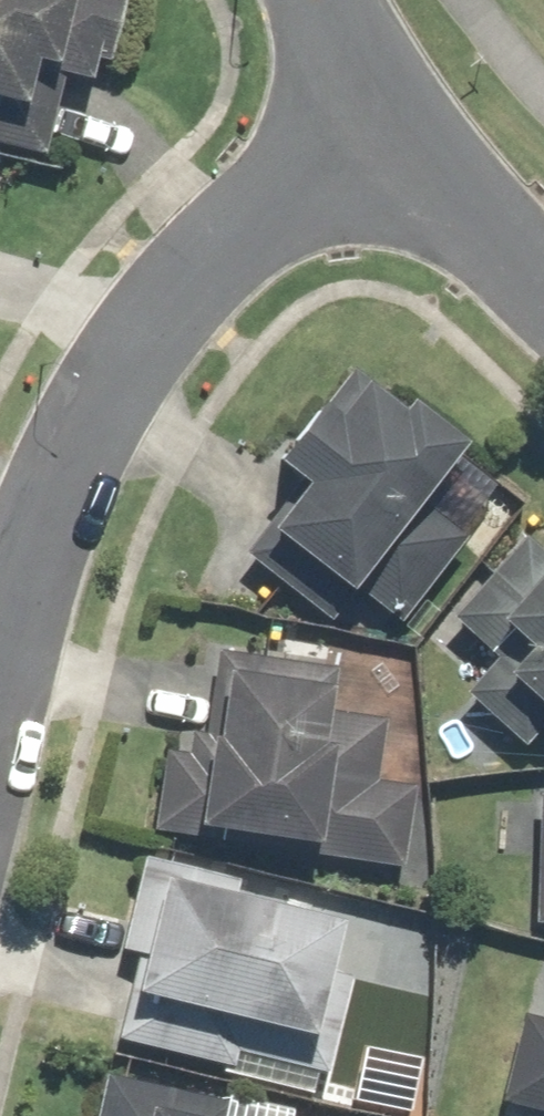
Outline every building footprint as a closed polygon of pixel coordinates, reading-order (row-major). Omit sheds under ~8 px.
[(49,152),(68,74),(95,80),(101,59),(113,62),(128,0),(0,0),(0,140),(49,152)] [(298,545),(398,626),(469,538),(420,498),(469,438),(414,394),(406,404),(358,364),(329,399),(323,393),(276,451),(306,475),(308,477),(249,549),(277,571),(298,545)] [(527,533),(452,617),(496,657),(464,692),(527,747),(543,728),(543,548),(527,533)] [(207,730),(170,724),(154,827),(404,867),(418,781),(379,775),(388,713),(333,704),(340,663),(221,644),(207,730)] [(538,791),(535,922),(543,922),(543,792),(538,791)] [(242,874),(146,852),(123,947),(141,952),(120,1039),(233,1065),(244,1015),(316,1032),(308,1068),(328,1073),(353,969),(332,964),(345,912),(238,887),(242,874)] [(525,1010),(504,1102),(543,1111),(543,1014),(525,1010)] [(109,1073),(99,1115),(231,1115),(235,1103),(109,1073)]
